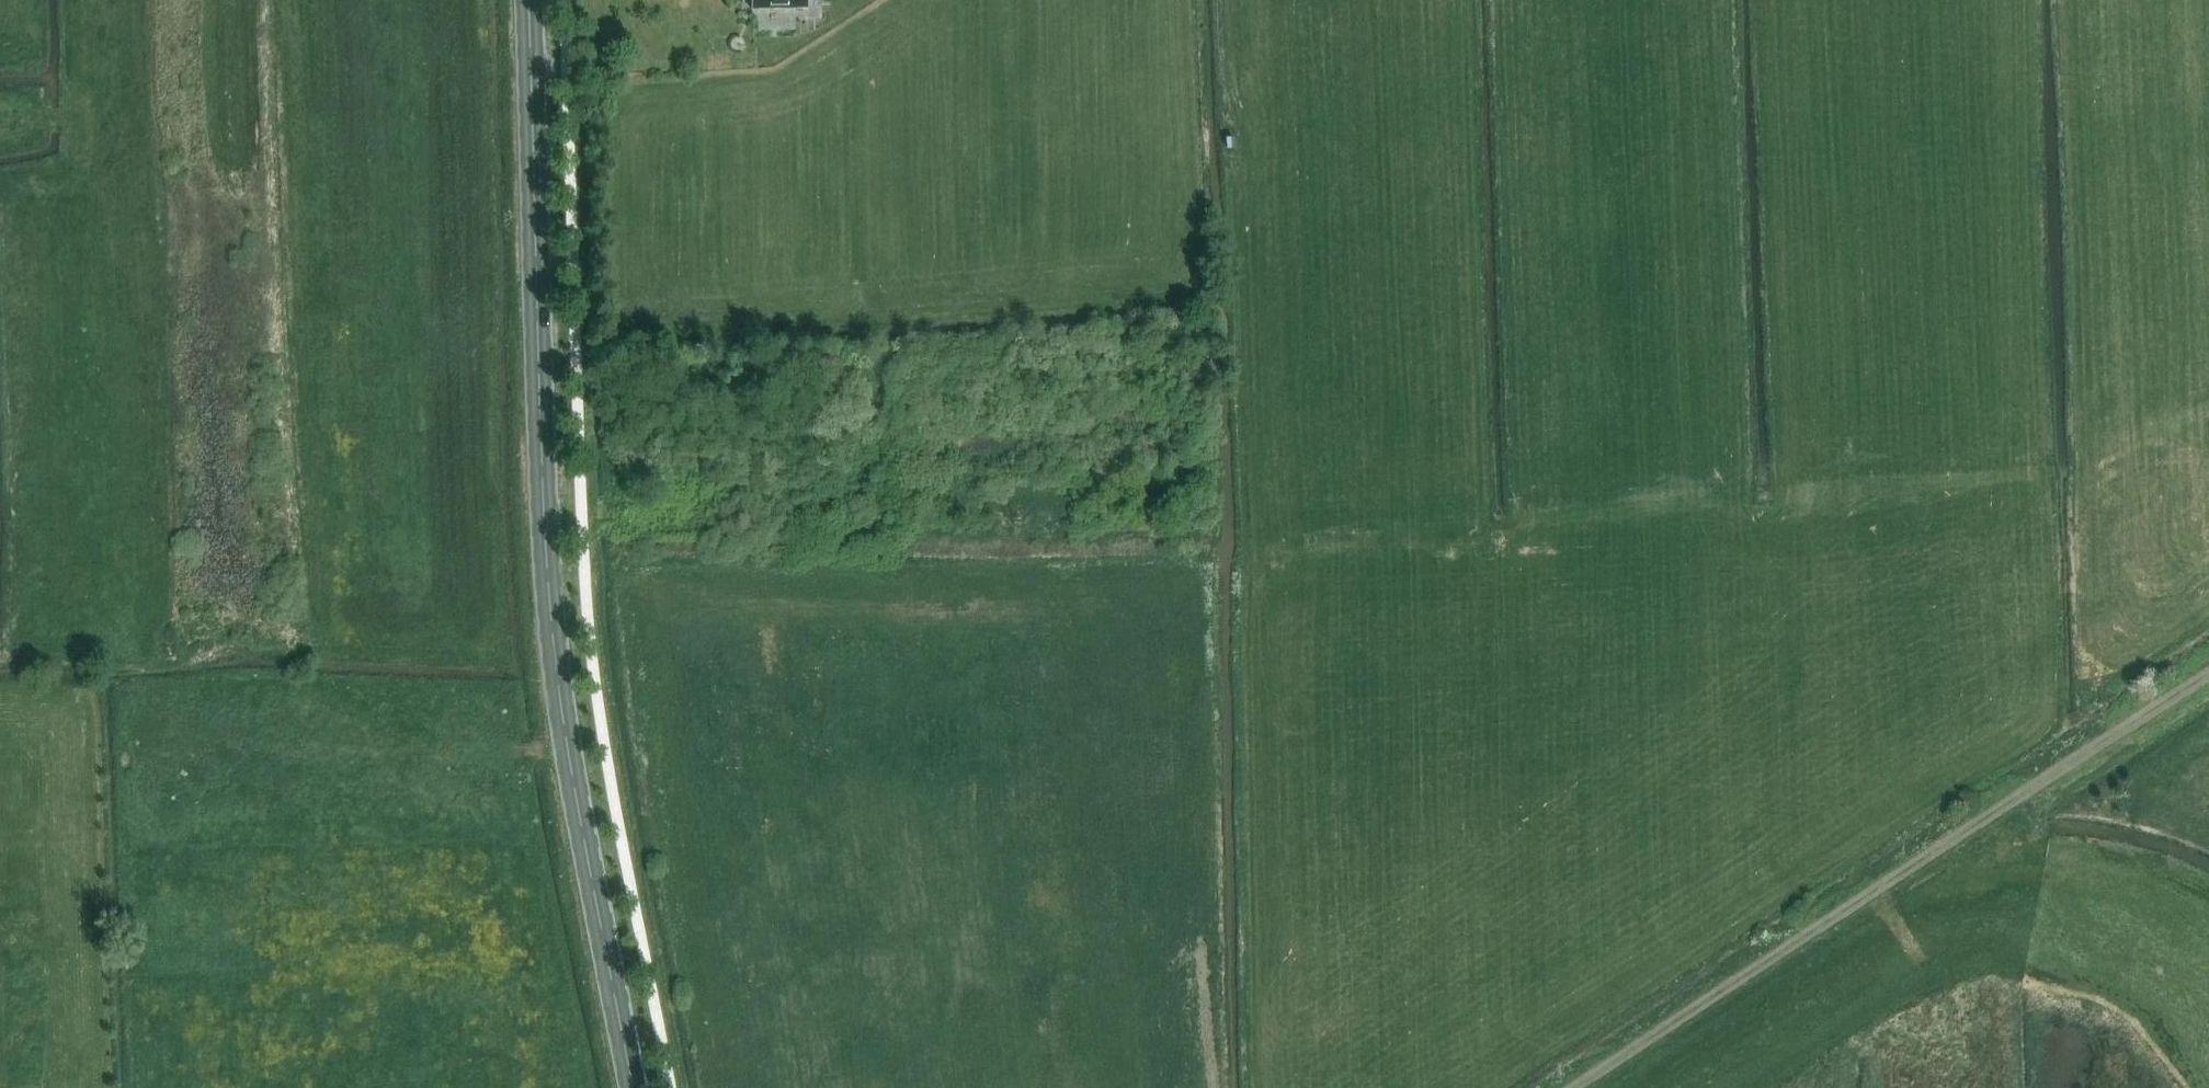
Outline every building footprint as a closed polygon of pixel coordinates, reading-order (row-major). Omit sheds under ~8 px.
[(808,8),(808,0),(751,0),(751,9),(808,8)]
